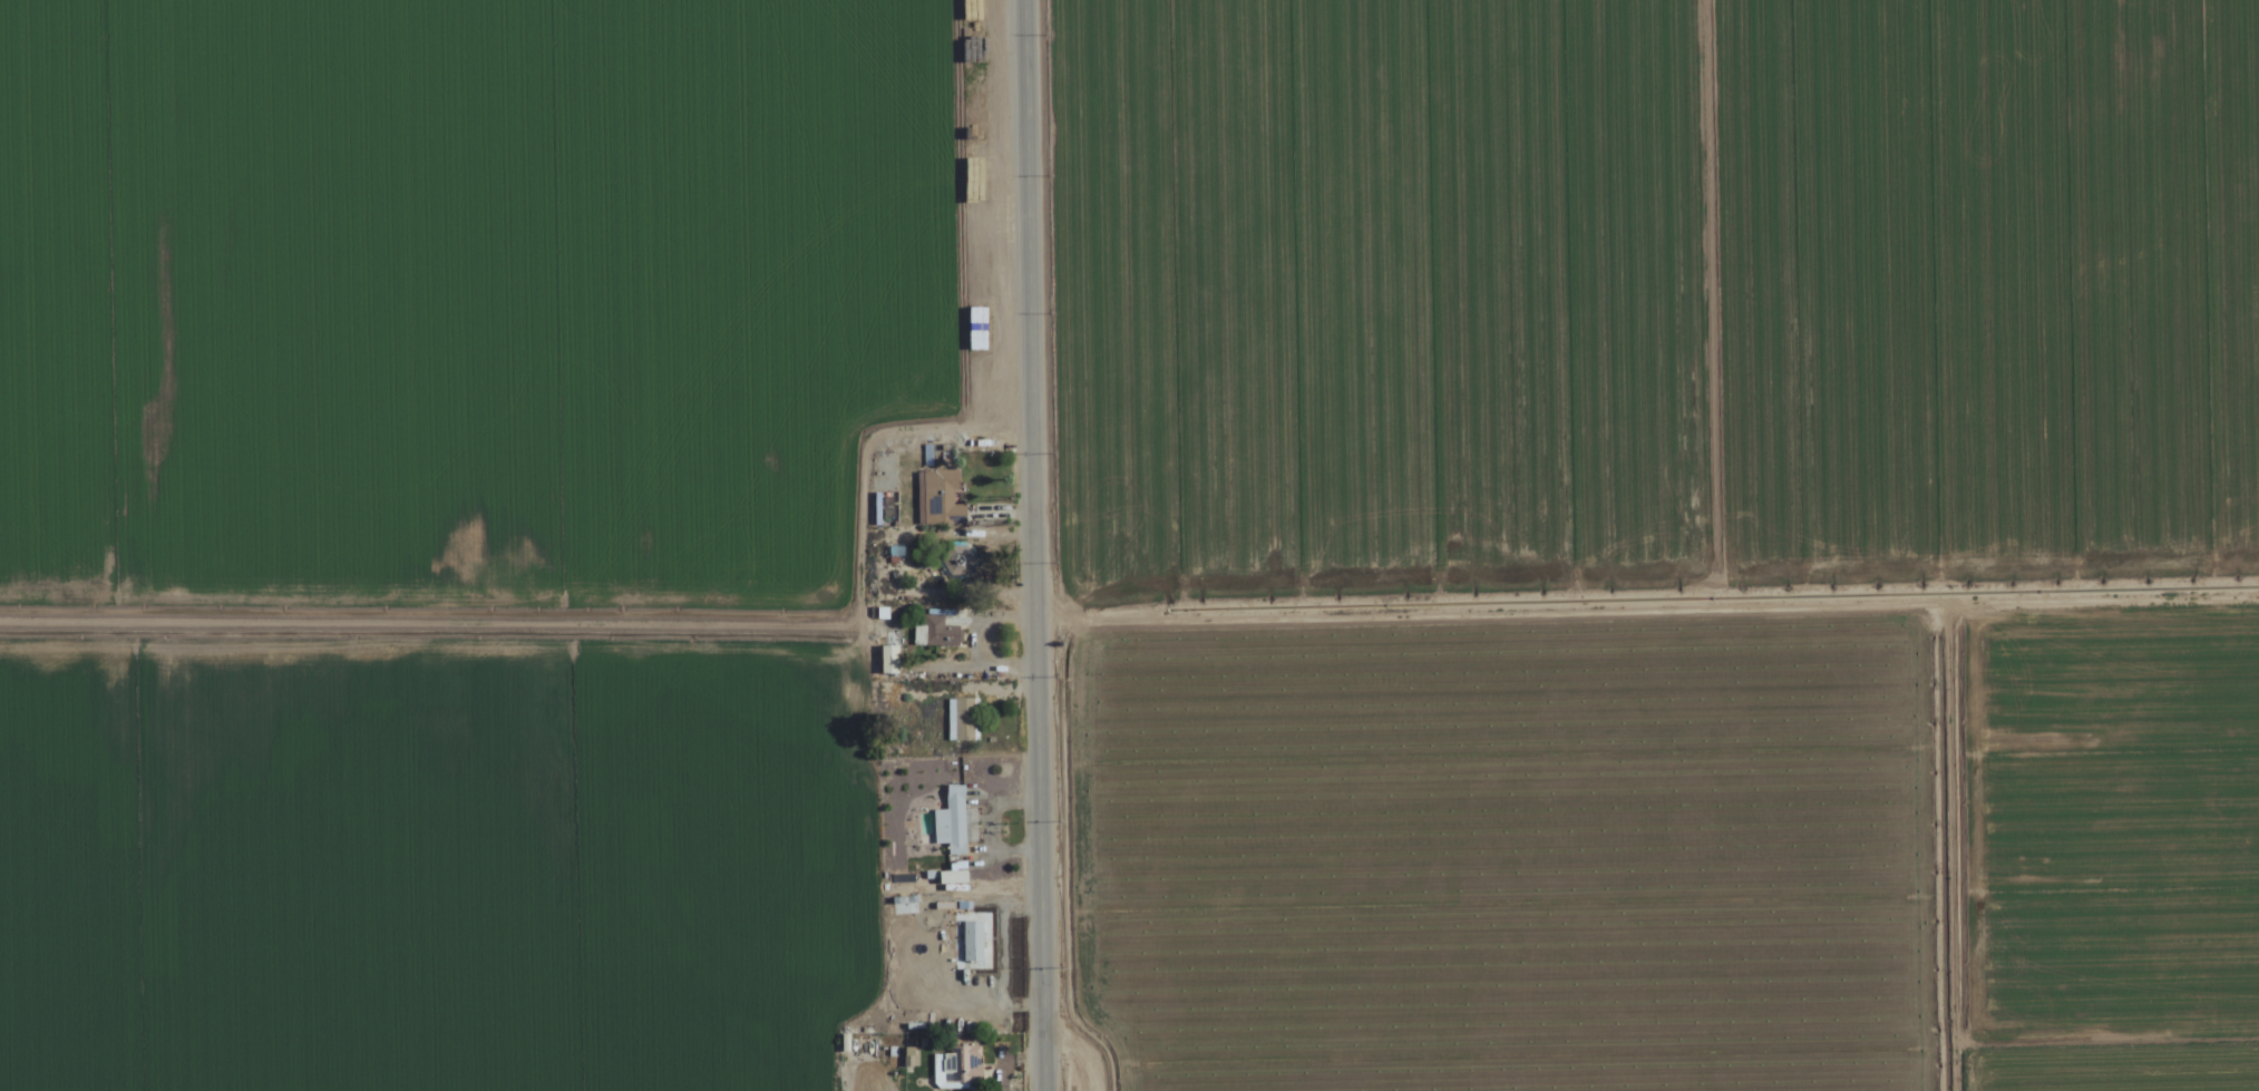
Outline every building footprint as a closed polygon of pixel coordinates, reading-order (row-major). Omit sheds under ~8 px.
[(920,525),(954,523),(953,517),(964,516),(963,505),(952,506),(951,494),(957,493),(955,470),(916,473),(917,484),(916,485),(916,495),(917,495),(920,525)] [(913,627),(913,646),(959,647),(960,626),(942,626),(942,616),(922,616),(922,627),(913,627)] [(879,674),(897,674),(897,646),(879,647),(879,674)] [(947,699),(947,741),(972,742),(973,700),(947,699)] [(963,786),(945,786),(945,811),(932,811),(933,845),(948,845),(948,858),(965,858),(963,786)] [(937,884),(962,885),(962,873),(937,872),(937,884)] [(962,922),(963,969),(990,969),(990,964),(984,964),(984,956),(990,956),(990,945),(982,945),(981,922),(962,922)] [(980,1047),(949,1048),(949,1055),(932,1056),(933,1089),(968,1089),(967,1079),(981,1078),(980,1047)]
